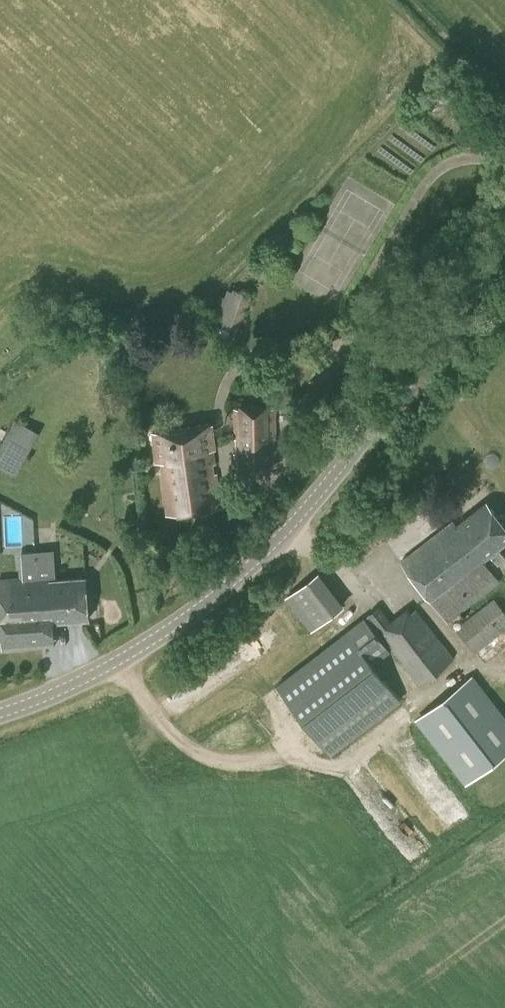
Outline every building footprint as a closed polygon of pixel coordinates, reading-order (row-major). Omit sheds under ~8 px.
[(239,327),(251,294),(233,288),(229,298),(219,294),(211,317),(239,327)] [(277,467),(276,406),(233,408),(234,438),(237,438),(237,453),(234,453),(234,466),(242,466),(242,468),(269,468),(269,466),(277,467)] [(17,473),(40,430),(17,417),(0,447),(0,463),(17,473)] [(215,463),(213,446),(216,446),(213,423),(153,431),(156,460),(161,460),(167,512),(221,506),(216,473),(213,474),(211,463),(215,463)] [(486,501),(456,524),(453,520),(401,561),(448,621),(499,581),(483,560),(490,554),(498,563),(504,558),(504,556),(498,548),(504,542),(504,525),(486,501)] [(38,594),(41,627),(54,626),(54,622),(90,619),(86,577),(50,580),(49,576),(56,576),(53,548),(34,550),(39,594),(38,594)] [(41,627),(38,594),(39,594),(34,550),(21,551),(23,577),(0,579),(0,606),(4,648),(42,645),(41,627)] [(284,594),(310,629),(344,603),(318,569),(284,594)] [(504,629),(504,611),(494,597),(456,627),(475,652),(504,629)] [(391,621),(379,606),(365,617),(364,616),(277,683),(331,754),(401,700),(373,663),(393,648),(420,683),(454,657),(416,608),(412,611),(409,607),(391,621)] [(419,719),(468,780),(504,751),(504,722),(471,678),(419,719)]
